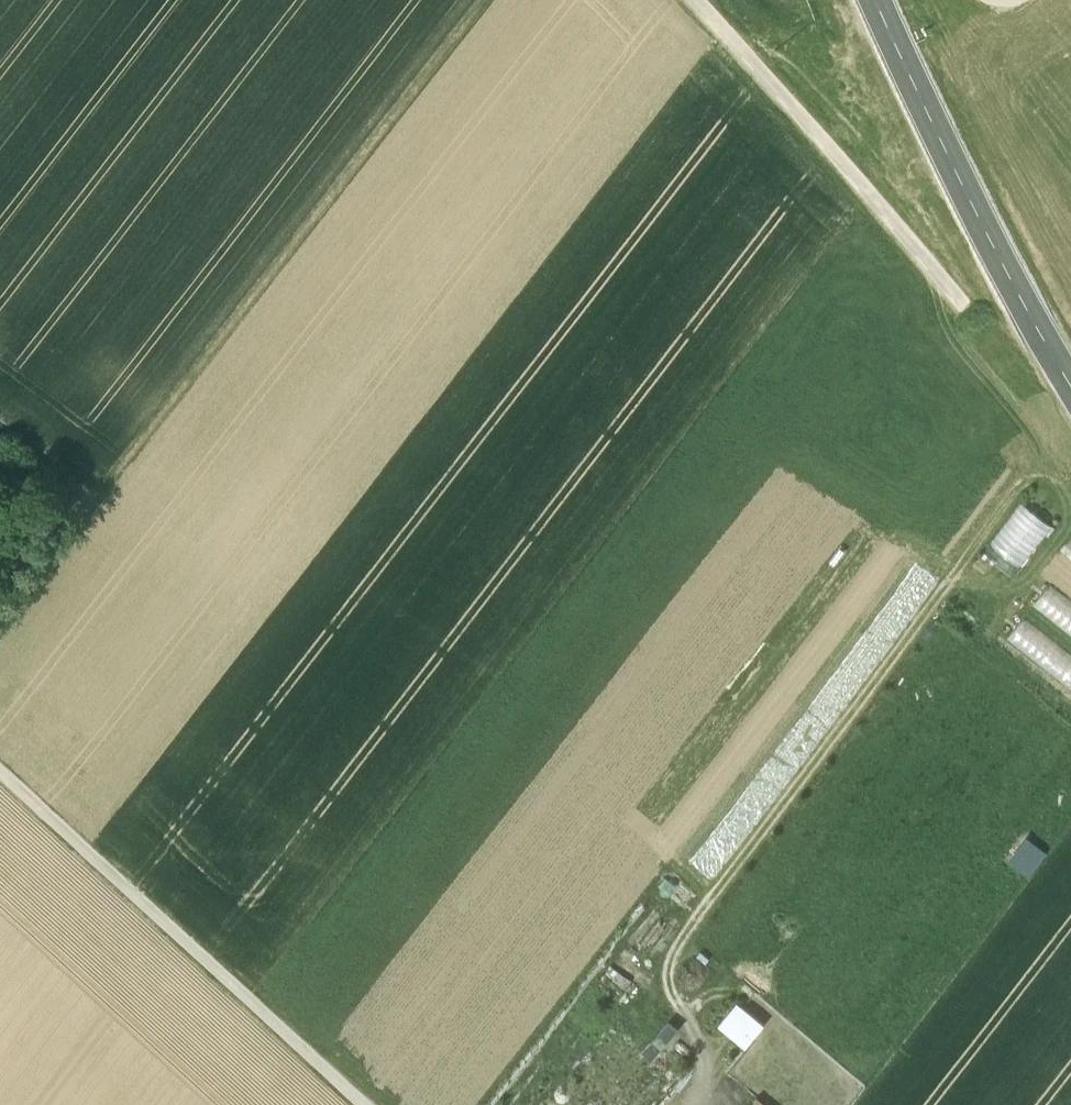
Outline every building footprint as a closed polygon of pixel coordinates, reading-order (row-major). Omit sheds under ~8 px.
[(1021,501),(988,544),(1020,569),(1053,525),(1021,501)] [(1026,835),(1008,859),(1029,875),(1047,851),(1026,835)] [(737,1000),(718,1024),(746,1047),(765,1023),(737,1000)] [(782,1101),(764,1088),(758,1096),(770,1104),(778,1104),(782,1101)] [(751,1102),(754,1104),(767,1104),(756,1096),(751,1102)]
